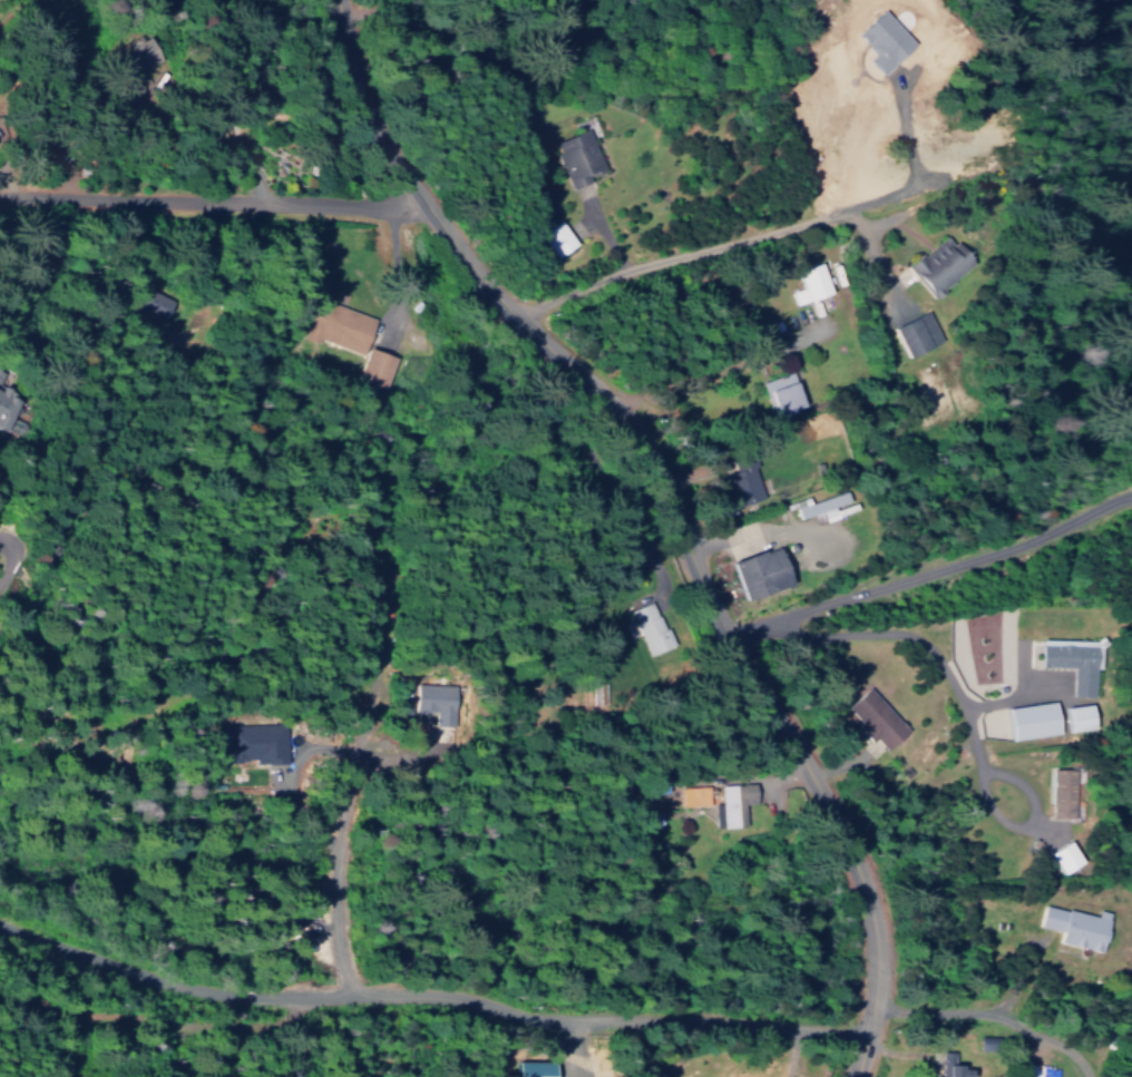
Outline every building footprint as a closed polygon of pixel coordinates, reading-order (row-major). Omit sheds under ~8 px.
[(149,31),(163,55),(143,66),(140,77),(144,99),(121,102),(117,72),(117,71),(121,47),(149,31)] [(586,125),(604,165),(588,172),(591,176),(573,184),(557,149),(560,148),(556,138),(586,125)] [(559,216),(575,238),(556,253),(539,229),(559,216)] [(945,231),(953,239),(956,236),(973,256),(941,284),(944,286),(934,294),(906,262),(920,248),(923,251),(945,231)] [(819,257),(830,287),(794,300),(790,286),(802,282),(796,265),(819,257)] [(167,299),(141,288),(132,308),(158,319),(167,299)] [(316,291),(373,313),(360,347),(319,332),(318,337),(302,331),(316,291)] [(892,323),(925,307),(939,335),(907,352),(892,323)] [(367,341),(394,351),(382,383),(354,374),(367,341)] [(791,365),(803,401),(794,404),(796,407),(779,413),(778,410),(772,412),(760,376),(791,365)] [(691,482),(693,481),(691,474),(701,472),(695,457),(715,450),(721,468),(719,469),(728,497),(699,506),(691,482)] [(731,505),(759,495),(744,452),(726,458),(730,469),(719,473),(731,505)] [(796,502),(802,500),(801,495),(808,492),(810,497),(843,484),(848,496),(832,501),(836,512),(823,517),(819,506),(800,513),(796,502)] [(725,599),(712,561),(744,550),(745,554),(758,549),(770,584),(725,599)] [(630,606),(651,596),(663,624),(667,623),(671,631),(670,633),(673,639),(648,649),(630,606)] [(1042,635),(1097,638),(1094,691),(1072,689),(1073,663),(1041,662),(1042,635)] [(451,684),(413,682),(412,687),(401,686),(400,712),(435,714),(435,724),(450,724),(451,684)] [(868,683),(907,724),(886,744),(875,732),(870,736),(855,719),(859,715),(847,703),(868,683)] [(998,708),(1003,740),(1053,733),(1048,700),(998,708)] [(1056,707),(1057,731),(1082,730),(1081,706),(1056,707)] [(224,724),(224,749),(236,749),(236,761),(284,761),(284,724),(224,724)] [(1051,764),(1080,764),(1080,811),(1051,811),(1051,764)] [(703,805),(703,785),(682,786),(683,806),(703,805)] [(1041,850),(1051,873),(1072,864),(1062,841),(1041,850)] [(1058,936),(1061,927),(1038,921),(1044,900),(1066,905),(1066,904),(1096,911),(1099,905),(1109,908),(1099,946),(1058,936)] [(928,1076),(960,1076),(960,1070),(950,1069),(950,1052),(934,1052),(934,1076),(928,1076)] [(557,1060),(520,1060),(520,1076),(557,1076),(557,1060)]
